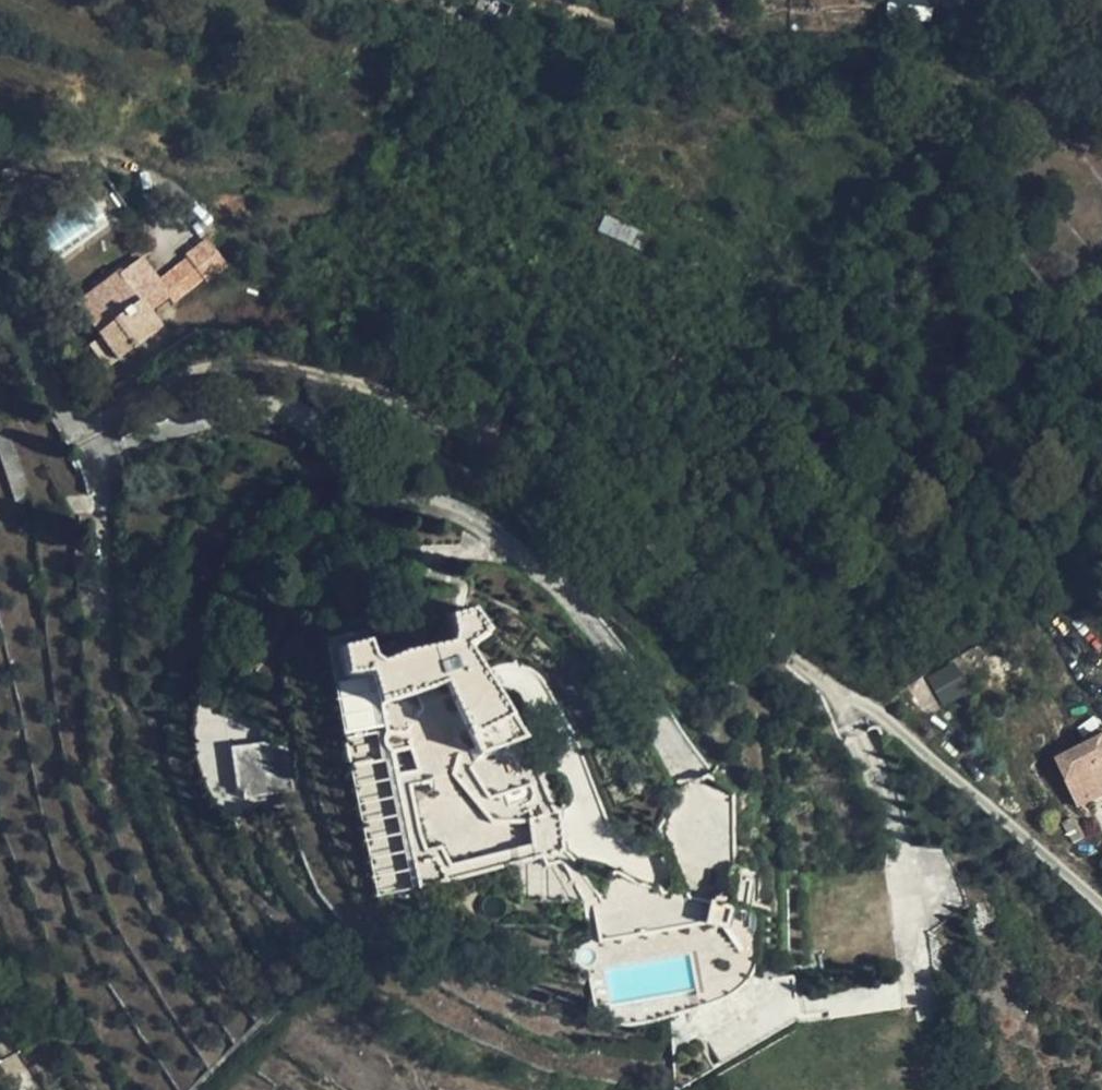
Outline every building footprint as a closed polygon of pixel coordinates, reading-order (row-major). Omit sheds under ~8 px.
[(506,13),(485,3),(477,21),(499,31),(506,13)] [(647,240),(605,218),(599,231),(641,253),(647,240)] [(228,267),(209,242),(188,258),(190,260),(205,279),(207,282),(228,267)] [(205,279),(190,260),(160,283),(170,296),(174,302),(205,279)] [(149,269),(143,261),(121,279),(127,287),(149,269)] [(160,283),(149,269),(127,287),(121,279),(119,276),(81,305),(103,336),(119,358),(160,327),(149,312),(170,296),(160,283)] [(781,283),(774,280),(771,288),(777,291),(781,283)] [(337,321),(323,319),(322,333),(336,335),(337,321)] [(119,358),(103,336),(91,345),(108,366),(119,358)] [(447,595),(452,622),(378,639),(370,620),(341,628),(343,639),(329,642),(376,894),(565,852),(559,804),(500,813),(489,790),(470,751),(529,723),(467,628),(490,611),(473,588),(447,595)] [(930,674),(945,704),(973,690),(958,660),(930,674)] [(1059,761),(1067,778),(1063,780),(1076,805),(1101,792),(1101,741),(1059,761)] [(253,748),(252,746),(233,748),(238,792),(244,791),(245,799),(258,797),(258,795),(283,786),(282,776),(290,774),(288,764),(281,765),(279,754),(253,748)] [(481,903),(480,907),(481,911),(483,915),(485,918),(489,920),(493,920),(497,920),(501,918),(504,914),(505,910),(505,906),(504,902),(502,899),(498,896),(494,895),(490,896),(486,897),(483,900),(481,903)] [(886,937),(882,899),(859,901),(864,940),(886,937)]
